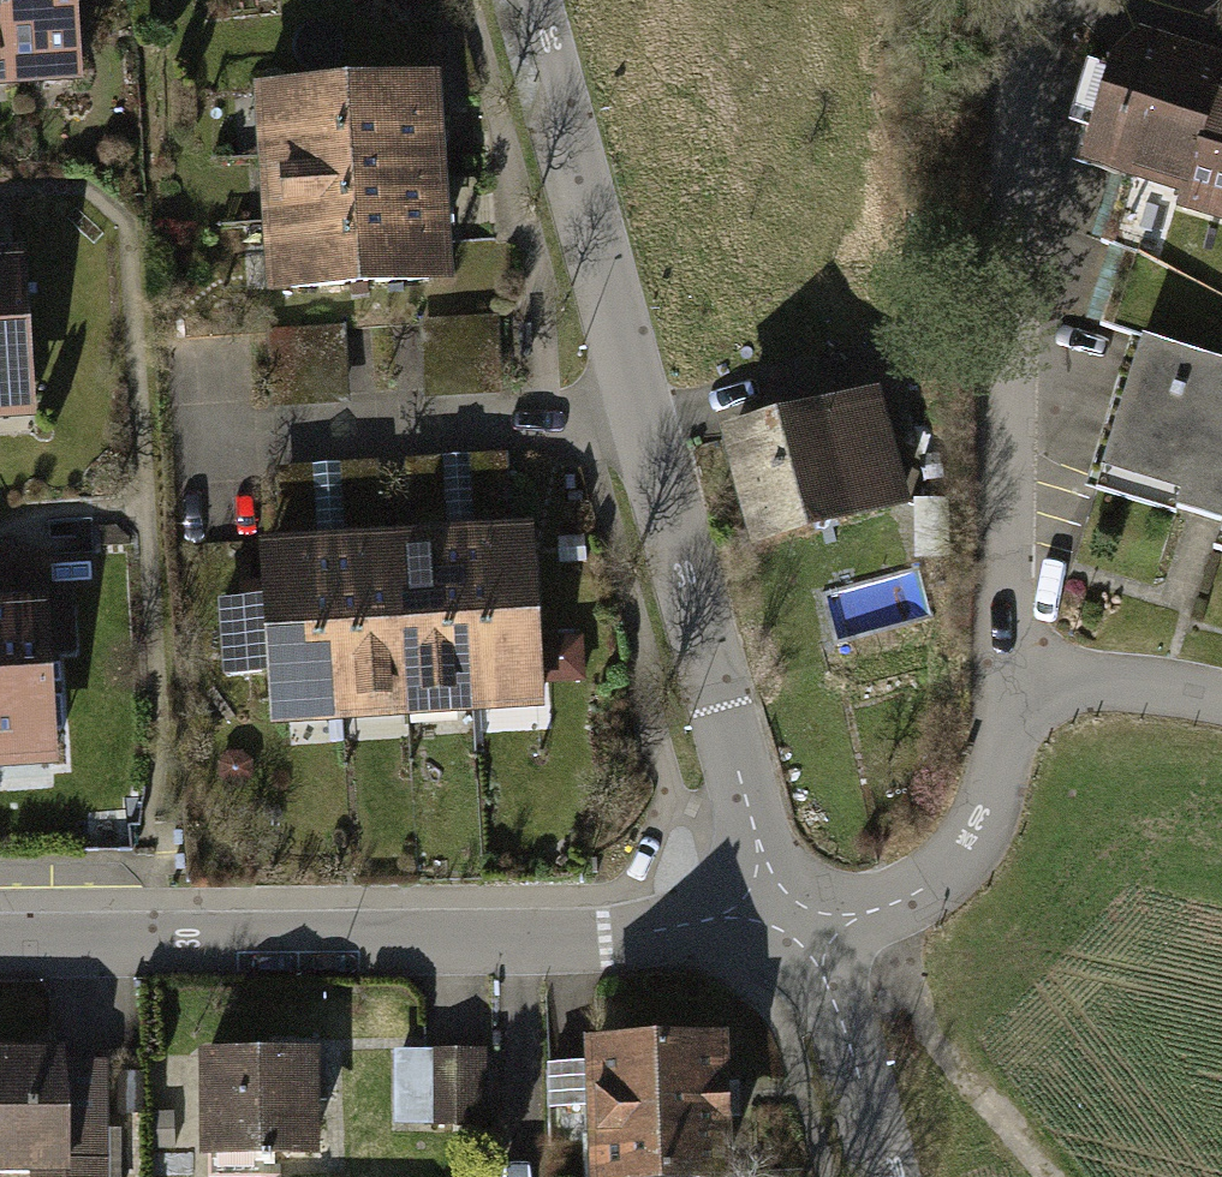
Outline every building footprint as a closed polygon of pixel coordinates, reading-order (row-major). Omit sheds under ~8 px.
[(85,81),(80,0),(0,0),(0,86),(85,81)] [(1089,162),(1177,188),(1172,205),(1221,219),(1221,95),(1118,64),(1089,162)] [(426,148),(423,82),(282,88),(285,155),(426,148)] [(430,215),(426,148),(285,155),(289,221),(430,215)] [(433,281),(430,215),(289,221),(292,287),(433,281)] [(43,415),(31,273),(0,275),(0,419),(43,415)] [(271,407),(349,402),(345,329),(266,333),(271,407)] [(1151,368),(1101,506),(1221,549),(1221,393),(1151,368)] [(874,386),(719,431),(753,549),(909,504),(874,386)] [(418,542),(512,535),(506,459),(413,465),(418,542)] [(289,551),(383,544),(377,468),(284,474),(289,551)] [(531,547),(465,551),(473,691),(539,687),(531,547)] [(465,551),(398,555),(407,695),(473,691),(465,551)] [(398,555),(332,559),(340,699),(407,695),(398,555)] [(332,559),(267,563),(268,582),(240,584),(241,602),(224,603),(228,674),(273,672),(275,703),(340,699),(332,559)] [(68,766),(54,614),(0,619),(0,772),(68,766)] [(590,1047),(599,1176),(727,1176),(742,1176),(733,1038),(590,1047)] [(493,1050),(398,1048),(397,1132),(491,1133),(493,1050)] [(305,1142),(304,1052),(164,1054),(165,1143),(305,1142)] [(0,1059),(0,1176),(100,1176),(98,1057),(0,1059)]
